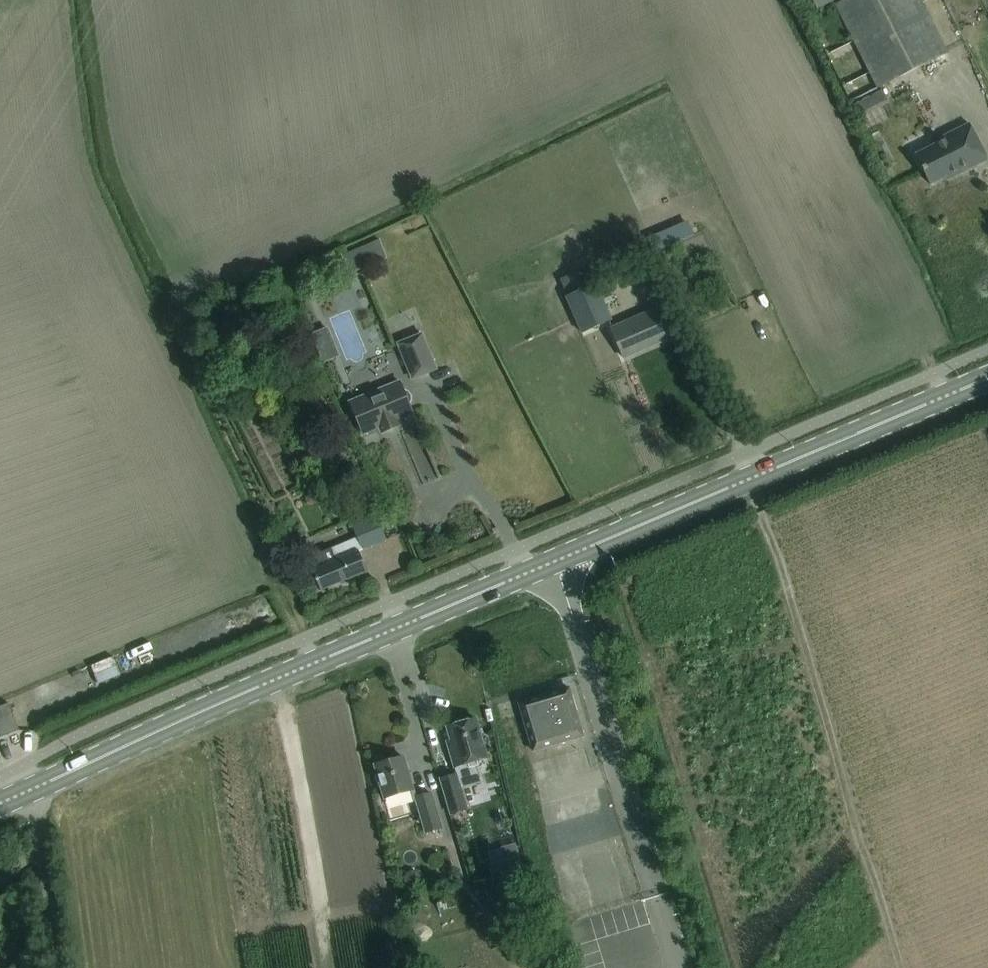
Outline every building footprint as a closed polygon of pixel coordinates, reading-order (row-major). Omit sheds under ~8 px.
[(817,10),(837,0),(811,0),(817,10)] [(834,5),(876,88),(947,52),(921,0),(844,0),(834,5)] [(942,136),(944,139),(914,154),(930,185),(945,178),(947,181),(987,160),(969,122),(942,136)] [(378,239),(340,255),(348,274),(386,258),(378,239)] [(565,292),(581,284),(576,273),(560,280),(565,292)] [(342,275),(300,287),(307,309),(327,304),(333,325),(355,319),(342,275)] [(595,284),(583,289),(567,296),(565,297),(581,333),(612,320),(595,284)] [(649,344),(650,347),(669,338),(656,309),(610,329),(623,358),(641,351),(640,348),(649,344)] [(348,322),(325,330),(340,374),(363,366),(348,322)] [(421,332),(395,343),(411,380),(437,369),(421,332)] [(413,415),(399,381),(347,402),(361,436),(379,429),(381,434),(401,426),(399,421),(413,415)] [(422,475),(430,471),(412,436),(399,443),(410,465),(415,462),(422,475)] [(386,539),(376,516),(352,526),(362,549),(386,539)] [(366,571),(358,550),(336,559),(331,548),(307,558),(312,569),(311,570),(320,591),(366,571)] [(108,667),(86,675),(94,694),(115,686),(108,667)] [(568,688),(518,703),(532,751),(582,736),(568,688)] [(8,704),(0,707),(0,738),(19,730),(8,704)] [(490,709),(484,710),(487,722),(493,720),(490,709)] [(475,719),(446,728),(452,748),(448,750),(460,789),(484,782),(478,760),(487,758),(475,719)] [(517,749),(506,750),(509,769),(519,767),(517,749)] [(412,790),(408,776),(403,757),(374,766),(384,798),(412,790)] [(450,814),(466,809),(456,775),(440,780),(450,814)] [(425,833),(440,828),(430,794),(415,798),(425,833)] [(381,810),(383,818),(409,813),(407,804),(381,810)] [(520,902),(510,864),(492,869),(502,907),(520,902)] [(428,910),(430,907),(412,900),(406,915),(425,923),(430,911),(428,910)]
